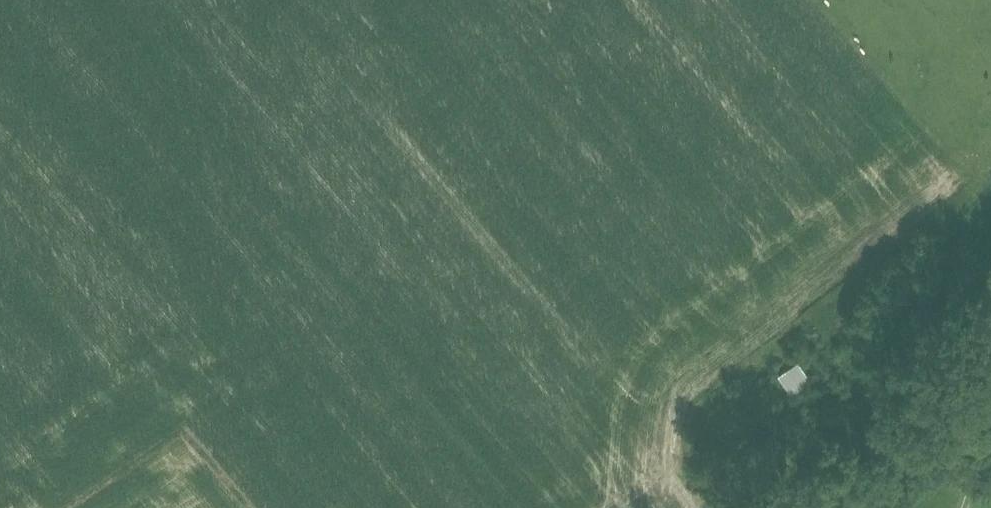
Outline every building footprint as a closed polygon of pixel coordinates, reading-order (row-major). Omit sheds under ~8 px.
[(800,360),(779,373),(792,394),(813,380),(800,360)]
